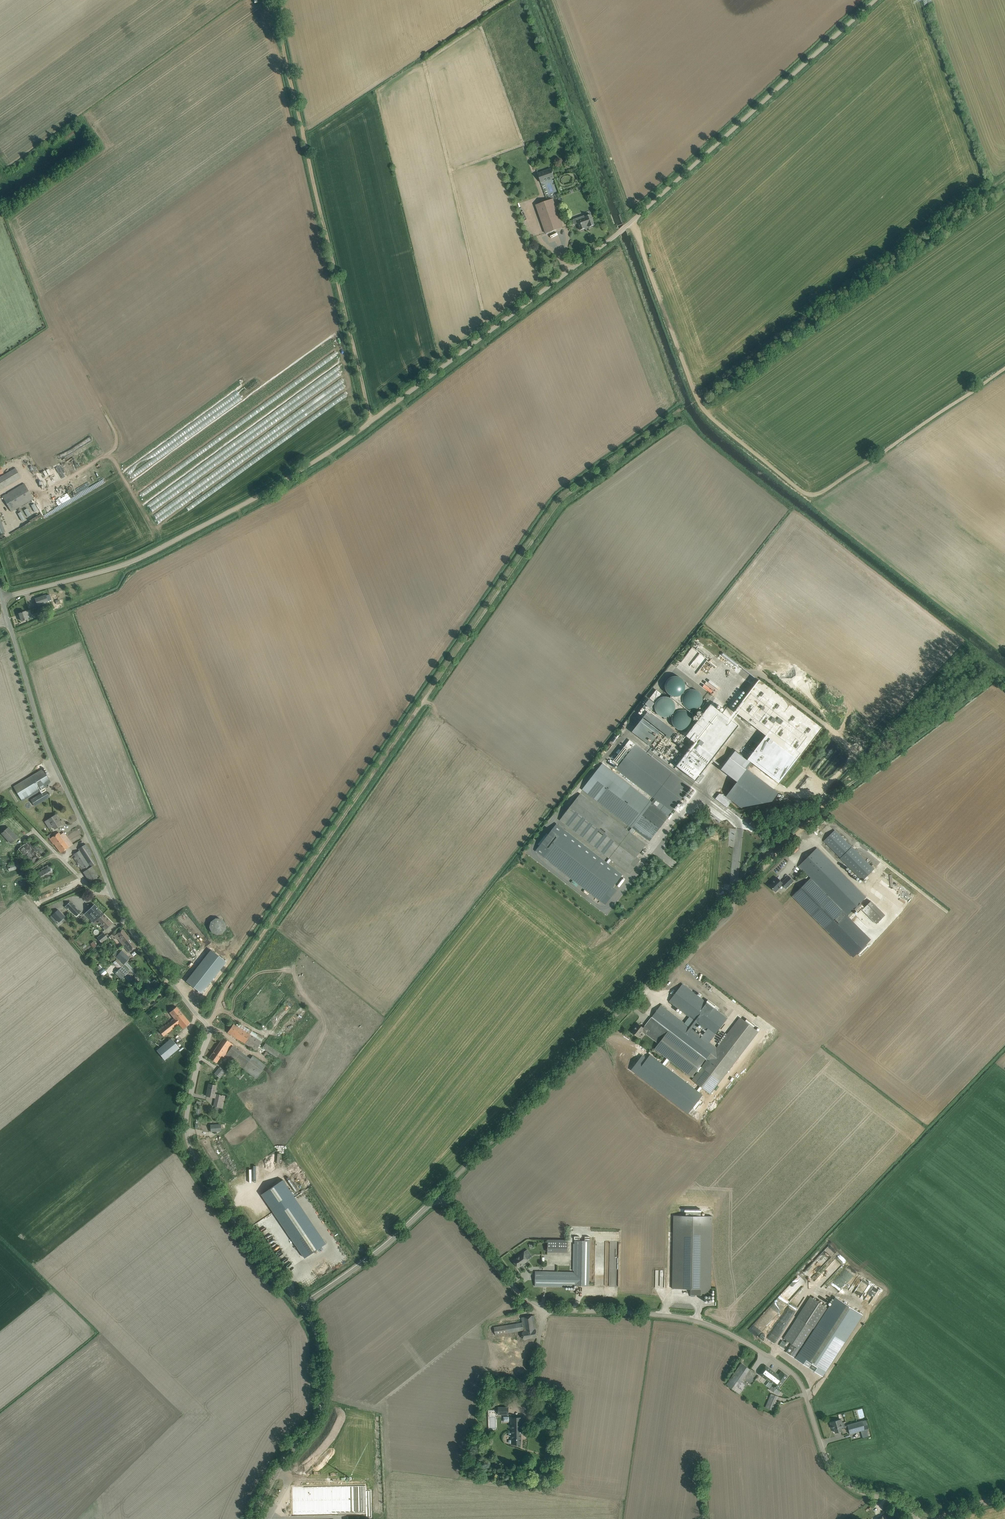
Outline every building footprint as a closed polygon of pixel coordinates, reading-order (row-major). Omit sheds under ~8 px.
[(541,183),(554,178),(551,168),(537,173),(541,183)] [(563,227),(553,199),(536,205),(546,233),(563,227)] [(595,225),(591,215),(585,217),(584,215),(572,219),(574,224),(575,224),(578,223),(580,230),(585,228),(585,226),(588,224),(589,227),(595,225)] [(21,477),(15,468),(0,477),(0,489),(21,477)] [(24,483),(6,494),(2,497),(11,512),(33,498),(24,483)] [(24,526),(34,520),(32,516),(22,523),(24,526)] [(46,595),(35,599),(37,605),(48,601),(46,595)] [(27,615),(31,613),(30,610),(19,614),(22,621),(28,619),(27,615)] [(665,684),(665,686),(665,688),(666,690),(667,692),(668,693),(669,694),(671,695),(673,696),(674,696),(676,696),(678,696),(680,695),(682,694),(683,693),(684,692),(685,690),(685,688),(686,686),(685,684),(685,683),(684,681),(683,679),(682,678),(680,677),(678,676),(676,676),(674,676),(673,676),(671,677),(669,678),(668,679),(667,681),(666,683),(665,684)] [(758,679),(734,711),(797,760),(822,728),(758,679)] [(683,698),(682,699),(683,701),(683,703),(684,705),(685,706),(686,708),(688,709),(690,709),(692,710),(694,710),(695,709),(697,709),(699,708),(700,706),(701,705),(702,703),(703,701),(703,699),(703,698),(702,696),(701,694),(700,693),(699,691),(697,690),(695,690),(694,689),(692,689),(690,690),(688,690),(686,691),(685,693),(684,694),(683,696),(683,698)] [(655,704),(655,707),(655,709),(656,711),(657,713),(659,715),(661,716),(664,717),(664,719),(667,719),(667,717),(669,716),(672,714),(674,712),(675,710),(675,707),(675,704),(674,702),(672,699),(670,698),(668,697),(665,696),(662,697),(660,698),(658,699),(656,702),(655,704)] [(676,732),(648,710),(654,703),(649,700),(638,714),(643,718),(642,719),(644,721),(647,717),(672,737),(676,732)] [(709,725),(713,728),(721,718),(719,716),(719,714),(719,712),(718,710),(717,709),(715,707),(712,706),(709,706),(707,707),(704,708),(703,710),(701,713),(701,715),(701,718),(703,720),(704,722),(707,724),(709,724),(709,725)] [(683,730),(684,732),(687,731),(686,729),(689,728),(691,725),(692,723),(692,720),(692,717),(691,715),(689,713),(687,711),(685,710),(682,710),(679,710),(677,711),(675,713),(673,715),(672,717),(672,720),(672,723),(673,725),(675,727),(678,729),(680,730),(683,730)] [(721,718),(713,728),(717,730),(718,733),(720,735),(722,736),(725,737),(727,737),(730,736),(732,734),(734,733),(735,730),(735,728),(735,725),(734,723),(732,721),(730,719),(728,718),(725,718),(723,719),(721,718)] [(705,729),(704,728),(703,727),(702,726),(700,725),(698,725),(696,725),(694,725),(692,726),(690,728),(689,730),(689,732),(689,734),(689,737),(690,738),(691,740),(692,740),(693,741),(695,742),(696,742),(698,742),(699,742),(700,741),(702,741),(703,740),(703,739),(704,739),(705,738),(705,736),(706,734),(706,733),(706,732),(705,731),(705,729)] [(657,736),(650,745),(695,780),(712,760),(693,745),(684,757),(657,736)] [(721,743),(720,741),(719,740),(718,738),(717,737),(715,737),(712,736),(710,737),(708,737),(707,739),(705,740),(704,742),(704,744),(704,746),(704,748),(706,750),(707,752),(709,753),(712,754),(713,755),(716,755),(715,753),(716,753),(717,752),(719,751),(720,750),(720,748),(721,746),(721,744),(721,743)] [(630,739),(624,747),(630,752),(635,744),(630,739)] [(556,824),(535,851),(606,905),(617,890),(613,887),(623,875),(609,864),(612,860),(629,874),(640,860),(637,857),(646,844),(632,834),(635,830),(649,841),(668,816),(657,807),(660,803),(671,812),(691,787),(635,744),(630,752),(616,769),(655,799),(652,803),(602,764),(582,789),(632,827),(629,831),(580,794),(560,820),(609,858),(606,862),(556,824)] [(746,755),(733,745),(727,754),(740,764),(746,755)] [(43,769),(13,787),(22,801),(47,786),(46,785),(51,782),(43,769)] [(14,788),(9,790),(15,803),(20,801),(14,788)] [(46,790),(31,800),(34,806),(50,797),(46,790)] [(48,819),(55,829),(62,824),(59,820),(58,821),(55,815),(48,819)] [(8,828),(5,831),(2,833),(11,843),(17,837),(8,828)] [(851,847),(835,830),(824,841),(824,842),(825,842),(840,857),(840,858),(863,880),(874,869),(851,847)] [(51,833),(47,836),(54,844),(61,853),(73,844),(66,836),(63,838),(59,832),(53,836),(51,833)] [(28,841),(18,849),(23,855),(24,855),(33,866),(45,856),(37,845),(33,848),(28,841)] [(98,876),(92,866),(96,864),(90,855),(92,854),(86,844),(78,849),(79,850),(73,854),(75,857),(74,858),(89,882),(98,876)] [(817,848),(799,865),(848,915),(838,925),(839,927),(849,917),(856,911),(858,913),(865,906),(861,902),(866,897),(817,848)] [(14,863),(7,865),(9,871),(21,867),(18,859),(13,861),(14,863)] [(50,865),(49,864),(38,871),(40,874),(35,876),(38,882),(56,872),(51,865),(50,865)] [(773,883),(770,886),(775,892),(782,885),(786,888),(794,881),(789,876),(783,881),(784,881),(782,883),(777,877),(772,882),(773,883)] [(811,878),(792,896),(796,900),(829,934),(838,925),(848,915),(811,878)] [(871,901),(865,907),(863,910),(877,924),(885,915),(871,901)] [(77,916),(80,913),(70,902),(65,907),(67,909),(69,908),(77,916)] [(91,923),(92,921),(96,918),(97,919),(99,916),(100,917),(103,914),(94,904),(85,914),(92,921),(91,923)] [(58,909),(52,915),(59,922),(65,917),(58,909)] [(98,922),(105,930),(112,923),(103,914),(100,917),(99,916),(97,919),(96,918),(92,921),(95,925),(98,922)] [(838,925),(829,934),(853,957),(858,952),(867,944),(867,943),(871,940),(849,917),(839,927),(838,925)] [(210,922),(209,927),(211,932),(217,935),(222,933),(226,929),(225,923),(221,919),(215,918),(210,922)] [(114,936),(116,939),(117,939),(123,945),(125,943),(124,942),(129,937),(122,929),(114,936)] [(103,933),(97,938),(101,943),(107,938),(103,933)] [(136,946),(129,937),(124,942),(125,943),(123,945),(129,952),(136,946)] [(124,964),(130,957),(121,950),(116,957),(124,964)] [(211,950),(189,977),(186,981),(201,993),(226,962),(211,950)] [(129,970),(117,959),(113,962),(116,965),(115,965),(119,969),(115,973),(121,979),(129,970)] [(727,1018),(686,987),(682,984),(669,1001),(689,1017),(699,1024),(714,1036),(727,1018)] [(143,995),(138,999),(143,1004),(147,1001),(143,995)] [(684,1023),(661,1005),(645,1025),(650,1028),(646,1033),(646,1034),(658,1043),(654,1049),(711,1093),(759,1031),(740,1017),(716,1048),(694,1031),(684,1023)] [(190,1023),(177,1007),(170,1012),(175,1018),(159,1030),(164,1036),(179,1024),(183,1028),(190,1023)] [(689,1017),(684,1023),(694,1031),(699,1024),(689,1017)] [(645,1025),(643,1028),(637,1023),(635,1026),(635,1027),(631,1032),(638,1037),(642,1031),(646,1033),(650,1028),(645,1025)] [(247,1033),(249,1030),(242,1025),(240,1028),(233,1024),(227,1032),(256,1050),(262,1042),(247,1033)] [(216,1063),(221,1055),(224,1057),(225,1056),(233,1045),(233,1044),(223,1038),(209,1058),(216,1063)] [(165,1060),(179,1048),(171,1039),(157,1050),(165,1060)] [(278,1057),(280,1051),(265,1044),(262,1049),(278,1057)] [(635,1073),(688,1114),(703,1095),(650,1054),(635,1073)] [(266,1065),(256,1058),(253,1056),(251,1058),(243,1069),(256,1079),(263,1070),(266,1065)] [(220,1079),(225,1071),(219,1067),(214,1073),(220,1079)] [(244,1075),(242,1073),(240,1071),(236,1076),(240,1080),(244,1075)] [(208,1089),(207,1096),(215,1098),(216,1094),(214,1093),(216,1085),(209,1084),(208,1089)] [(214,1106),(219,1107),(222,1095),(216,1094),(215,1098),(214,1106)] [(232,1103),(226,1117),(234,1120),(240,1107),(232,1103)] [(257,1173),(264,1167),(265,1169),(269,1166),(265,1162),(255,1170),(257,1173)] [(274,1211),(295,1197),(283,1180),(262,1194),(274,1211)] [(690,1289),(690,1295),(711,1295),(711,1216),(701,1216),(701,1212),(693,1212),(686,1211),(686,1215),(674,1215),(672,1288),(690,1289)] [(322,1237),(312,1244),(305,1234),(294,1241),(305,1258),(326,1243),(322,1237)] [(589,1286),(590,1241),(575,1240),(574,1272),(535,1271),(535,1286),(574,1287),(574,1285),(589,1286)] [(517,1256),(518,1257),(513,1260),(518,1268),(528,1261),(525,1256),(527,1254),(524,1251),(517,1256)] [(655,1288),(665,1288),(665,1270),(656,1269),(655,1288)] [(786,1352),(795,1358),(827,1308),(811,1297),(784,1338),(792,1343),(786,1352)] [(836,1297),(796,1359),(822,1376),(862,1314),(836,1297)] [(522,1317),(522,1322),(494,1327),(495,1335),(522,1331),(523,1339),(537,1337),(536,1330),(534,1315),(529,1316),(522,1317)] [(741,1362),(726,1385),(740,1394),(747,1383),(743,1380),(751,1368),(741,1362)] [(788,1375),(781,1371),(778,1375),(766,1365),(759,1374),(773,1385),(770,1390),(773,1392),(776,1388),(777,1389),(788,1375)] [(766,1407),(774,1411),(780,1397),(771,1394),(766,1407)] [(802,1408),(800,1402),(782,1408),(784,1414),(802,1408)] [(522,1431),(522,1417),(511,1417),(512,1444),(521,1444),(521,1431),(522,1431)] [(830,1422),(832,1428),(834,1428),(835,1433),(842,1431),(842,1429),(848,1427),(850,1434),(869,1428),(867,1420),(845,1426),(844,1422),(843,1422),(842,1419),(830,1422)] [(365,1487),(291,1489),(292,1516),(365,1515),(365,1509),(370,1509),(370,1492),(365,1492),(365,1487)]
